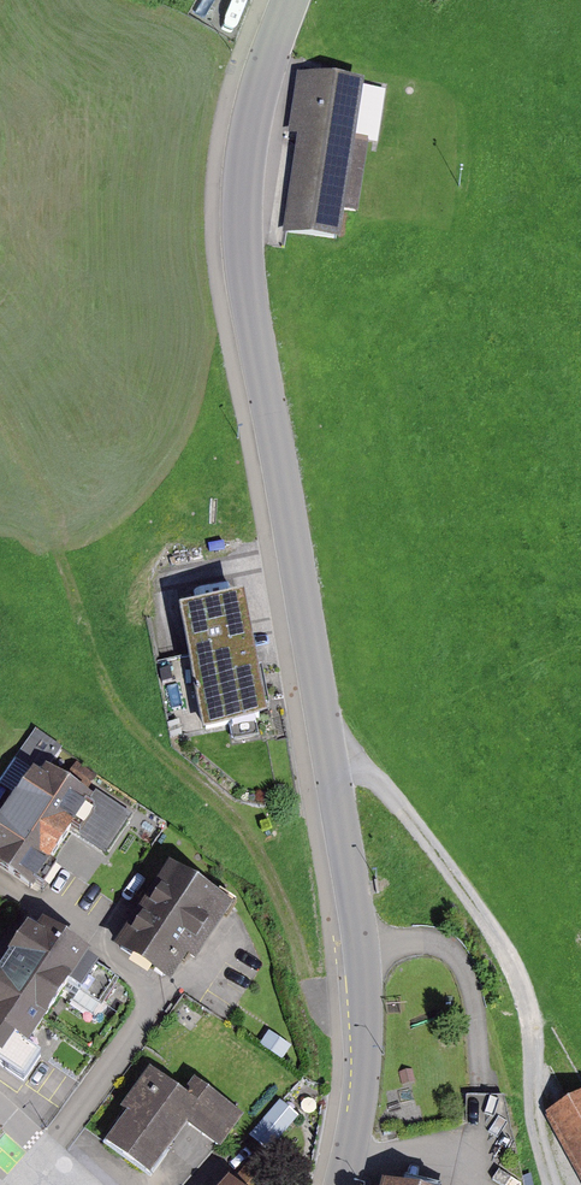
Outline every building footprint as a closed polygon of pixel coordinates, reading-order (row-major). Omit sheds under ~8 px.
[(285,231),(344,242),(350,207),(362,209),(375,139),(361,136),(370,83),(302,71),(291,130),(303,133),(285,231)] [(271,726),(253,600),(184,609),(201,735),(271,726)] [(46,776),(64,752),(37,733),(17,761),(43,780),(46,776)] [(46,776),(43,780),(0,840),(0,872),(32,895),(73,837),(93,809),(90,807),(46,776)] [(90,807),(93,809),(73,837),(104,858),(129,819),(96,797),(90,807)] [(129,940),(184,978),(201,954),(210,960),(252,898),(233,885),(229,892),(184,861),(129,940)] [(38,955),(31,950),(5,986),(62,1026),(74,1008),(99,1026),(119,998),(45,946),(38,955)] [(5,1091),(22,1067),(29,1072),(62,1026),(5,986),(0,993),(0,1087),(5,1091)] [(289,1063),(299,1050),(273,1030),(263,1044),(289,1063)] [(149,1071),(102,1140),(152,1175),(185,1127),(220,1150),(244,1116),(192,1081),(183,1094),(149,1071)] [(548,1112),(580,1172),(580,1095),(548,1112)] [(284,1098),(252,1134),(268,1147),(299,1112),(284,1098)]
